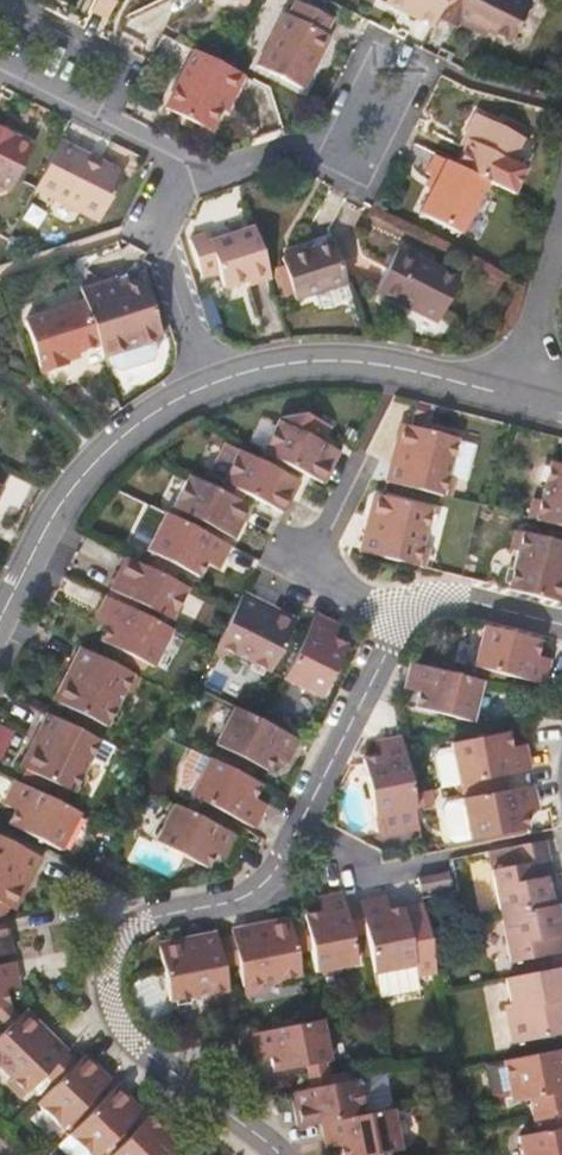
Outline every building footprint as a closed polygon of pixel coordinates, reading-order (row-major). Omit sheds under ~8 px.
[(92,7),(109,16),(117,0),(96,0),(92,7)] [(258,63),(306,86),(330,36),(326,34),(334,18),(299,0),(297,0),(290,15),(285,13),(258,63)] [(433,26),(439,14),(446,0),(384,0),(433,26)] [(439,14),(458,23),(462,15),(512,40),(532,0),(446,0),(439,14)] [(245,73),(197,48),(168,107),(212,129),(229,95),(233,96),(245,73)] [(245,73),(233,96),(240,100),(252,76),(245,73)] [(465,146),(456,164),(490,180),(498,185),(523,134),(477,111),(467,131),(472,134),(465,146)] [(0,127),(0,135),(12,141),(15,135),(0,127)] [(472,134),(467,131),(460,144),(465,146),(472,134)] [(3,189),(7,182),(12,184),(32,144),(15,135),(12,141),(0,135),(0,190),(3,189)] [(59,141),(35,188),(97,220),(122,173),(59,141)] [(456,164),(435,153),(426,171),(438,177),(420,214),(462,235),(490,180),(456,164)] [(272,275),(256,227),(214,240),(211,232),(191,238),(204,279),(220,274),(225,290),(272,275)] [(350,281),(336,238),(285,254),(299,297),(350,281)] [(406,242),(403,248),(438,266),(441,260),(406,242)] [(403,248),(380,292),(442,324),(465,280),(438,266),(403,248)] [(83,291),(86,299),(123,287),(120,278),(83,291)] [(123,287),(86,299),(86,301),(101,345),(105,356),(113,353),(157,339),(164,336),(145,279),(123,287)] [(101,345),(86,301),(28,320),(46,373),(71,364),(69,356),(101,345)] [(157,339),(113,353),(117,366),(126,371),(156,361),(160,352),(157,339)] [(277,417),(260,454),(263,455),(269,458),(281,464),(321,484),(337,451),(317,442),(325,426),(302,415),(277,417)] [(387,463),(384,480),(441,495),(445,474),(454,437),(405,424),(396,426),(394,439),(399,448),(395,460),(387,463)] [(394,439),(387,463),(395,460),(399,448),(394,439)] [(216,491),(238,502),(242,493),(282,512),(297,480),(278,471),(281,464),(269,458),(267,464),(261,461),(224,444),(208,476),(220,482),(216,491)] [(267,464),(269,458),(263,455),(261,461),(267,464)] [(534,519),(561,526),(561,464),(549,460),(539,499),(534,519)] [(445,474),(441,495),(448,497),(453,476),(445,474)] [(216,491),(187,476),(173,507),(193,518),(200,521),(195,530),(207,536),(212,528),(232,538),(248,507),(238,502),(216,491)] [(364,531),(359,551),(417,565),(430,506),(382,493),(371,497),(369,509),(374,515),(371,532),(364,531)] [(526,517),(534,519),(539,499),(530,497),(526,517)] [(369,509),(364,531),(371,532),(374,515),(369,509)] [(189,527),(164,515),(147,552),(197,577),(203,565),(208,555),(220,561),(228,546),(207,536),(195,530),(189,527)] [(195,530),(200,521),(193,518),(189,527),(195,530)] [(517,549),(522,530),(513,527),(509,547),(517,549)] [(522,530),(517,549),(507,588),(556,601),(561,598),(561,540),(522,530)] [(220,561),(208,555),(203,565),(216,570),(220,561)] [(187,589),(125,558),(111,590),(130,599),(126,609),(139,616),(143,605),(148,608),(172,620),(187,589)] [(242,593),(215,645),(233,654),(268,673),(291,626),(289,618),(280,613),(271,616),(255,608),(254,599),(242,593)] [(126,609),(105,599),(98,614),(111,621),(108,628),(101,642),(151,667),(169,631),(145,619),(139,616),(126,609)] [(280,613),(254,599),(255,608),(271,616),(280,613)] [(143,605),(139,616),(145,619),(148,608),(143,605)] [(111,621),(98,614),(95,621),(108,628),(111,621)] [(333,622),(315,614),(283,679),(320,698),(347,646),(334,640),(326,635),(333,622)] [(333,622),(326,635),(334,640),(340,626),(333,622)] [(540,640),(483,625),(472,664),(543,683),(548,665),(534,662),(536,652),(540,640)] [(233,654),(215,645),(211,652),(229,661),(233,654)] [(129,674),(80,649),(75,658),(78,669),(70,684),(61,685),(56,696),(58,705),(103,727),(121,691),(129,674)] [(536,652),(534,662),(548,665),(551,656),(536,652)] [(75,658),(61,685),(70,684),(78,669),(75,658)] [(480,680),(410,662),(405,678),(420,682),(418,690),(414,706),(470,720),(480,680)] [(138,679),(129,674),(121,691),(130,695),(138,679)] [(418,690),(420,682),(405,678),(403,686),(418,690)] [(299,741),(233,707),(215,744),(268,770),(274,758),(279,749),(292,756),(299,741)] [(97,741),(46,715),(40,727),(43,736),(35,750),(29,751),(22,761),(24,770),(71,793),(88,759),(97,741)] [(43,736),(40,727),(29,751),(35,750),(43,736)] [(453,749),(459,785),(504,776),(531,770),(527,753),(514,755),(512,747),(509,731),(452,743),(453,749)] [(375,817),(413,809),(410,795),(399,737),(383,740),(386,755),(378,756),(363,759),(375,817)] [(378,756),(386,755),(383,740),(375,742),(378,756)] [(104,744),(97,741),(88,759),(95,762),(104,744)] [(512,747),(514,755),(527,753),(525,744),(512,747)] [(177,782),(193,787),(206,752),(191,747),(177,782)] [(292,756),(279,749),(274,758),(288,763),(292,756)] [(459,785),(453,749),(440,752),(436,758),(442,789),(459,785)] [(259,784),(210,759),(191,797),(253,829),(262,812),(248,805),(252,798),(259,784)] [(504,776),(459,785),(462,795),(507,786),(504,776)] [(78,813),(14,781),(6,797),(17,802),(13,812),(7,825),(59,850),(78,813)] [(532,784),(462,799),(470,841),(528,829),(524,813),(523,804),(536,801),(532,784)] [(429,791),(410,795),(413,809),(432,806),(429,791)] [(17,802),(6,797),(1,806),(13,812),(17,802)] [(252,798),(248,805),(262,812),(266,804),(252,798)] [(536,801),(523,804),(524,813),(538,810),(536,801)] [(237,837),(173,805),(154,843),(205,868),(211,856),(216,846),(229,852),(237,837)] [(545,838),(488,851),(502,916),(554,906),(560,905),(556,887),(551,889),(549,878),(553,877),(545,838)] [(0,839),(0,907),(5,910),(8,911),(17,908),(24,892),(19,890),(27,876),(32,878),(41,860),(0,839)] [(229,852),(216,846),(211,856),(225,861),(229,852)] [(111,865),(106,875),(120,882),(125,872),(111,865)] [(316,912),(305,915),(306,923),(310,944),(316,974),(356,966),(350,938),(345,907),(342,896),(314,901),(316,912)] [(385,896),(359,901),(360,904),(366,935),(374,975),(412,967),(414,979),(437,974),(429,931),(423,902),(387,909),(385,896)] [(366,935),(360,904),(345,907),(350,938),(366,935)] [(502,916),(511,962),(561,952),(561,917),(556,919),(554,906),(502,916)] [(11,953),(5,918),(1,919),(0,919),(0,955),(11,953)] [(249,927),(230,930),(231,936),(237,967),(242,988),(261,984),(300,976),(295,947),(290,926),(280,920),(269,922),(265,930),(250,933),(249,927)] [(269,922),(249,927),(250,933),(265,930),(269,922)] [(306,923),(290,926),(295,947),(310,944),(306,923)] [(218,938),(217,934),(198,938),(199,943),(181,946),(180,941),(164,944),(158,951),(169,1003),(207,995),(228,991),(224,969),(218,938)] [(231,936),(218,938),(224,969),(237,967),(231,936)] [(198,938),(180,941),(181,946),(199,943),(198,938)] [(8,1008),(5,993),(20,990),(14,962),(0,965),(0,1010),(8,1008)] [(508,978),(513,1004),(507,1006),(515,1045),(561,1035),(561,1012),(560,1002),(561,1001),(561,967),(508,978)] [(261,984),(242,988),(243,996),(262,992),(261,984)] [(228,991),(207,995),(209,1003),(230,998),(228,991)] [(9,1028),(18,1018),(8,1008),(0,1019),(0,1020),(9,1028)] [(0,1037),(0,1067),(13,1080),(27,1094),(46,1074),(65,1054),(67,1051),(32,1017),(20,1016),(18,1018),(9,1028),(0,1037)] [(325,1020),(253,1034),(258,1062),(272,1060),(275,1072),(333,1061),(325,1020)] [(504,1061),(512,1103),(529,1100),(532,1116),(561,1110),(561,1049),(504,1061)] [(56,1084),(37,1104),(61,1127),(82,1106),(89,1112),(99,1102),(93,1094),(110,1078),(85,1054),(75,1064),(56,1084)] [(75,1064),(65,1054),(46,1074),(56,1084),(75,1064)] [(292,1095),(298,1127),(320,1123),(367,1114),(360,1082),(326,1088),(324,1077),(312,1079),(314,1091),(292,1095)] [(27,1094),(13,1080),(8,1085),(22,1099),(27,1094)] [(68,1134),(90,1154),(97,1154),(102,1149),(108,1154),(111,1154),(132,1133),(125,1126),(141,1110),(116,1085),(99,1102),(89,1112),(68,1134)] [(320,1123),(324,1142),(339,1139),(342,1154),(389,1154),(402,1152),(394,1109),(367,1114),(320,1123)] [(532,1116),(536,1135),(518,1139),(521,1154),(561,1154),(561,1110),(532,1116)] [(178,1147),(188,1137),(176,1125),(167,1135),(159,1127),(148,1116),(132,1133),(111,1154),(170,1154),(178,1147)] [(167,1135),(176,1125),(168,1117),(159,1127),(167,1135)] [(68,1134),(56,1146),(66,1154),(90,1154),(68,1134)] [(178,1147),(170,1154),(187,1154),(178,1147)]
